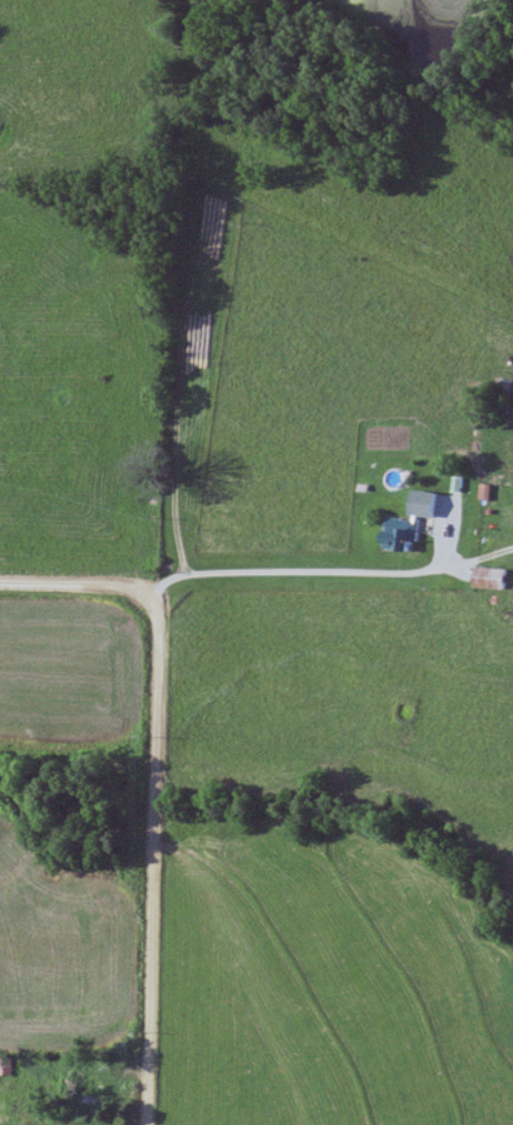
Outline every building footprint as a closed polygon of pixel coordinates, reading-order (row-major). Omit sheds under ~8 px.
[(387,551),(418,551),(418,521),(387,521),(387,551)] [(475,569),(475,590),(510,590),(510,570),(475,569)]
